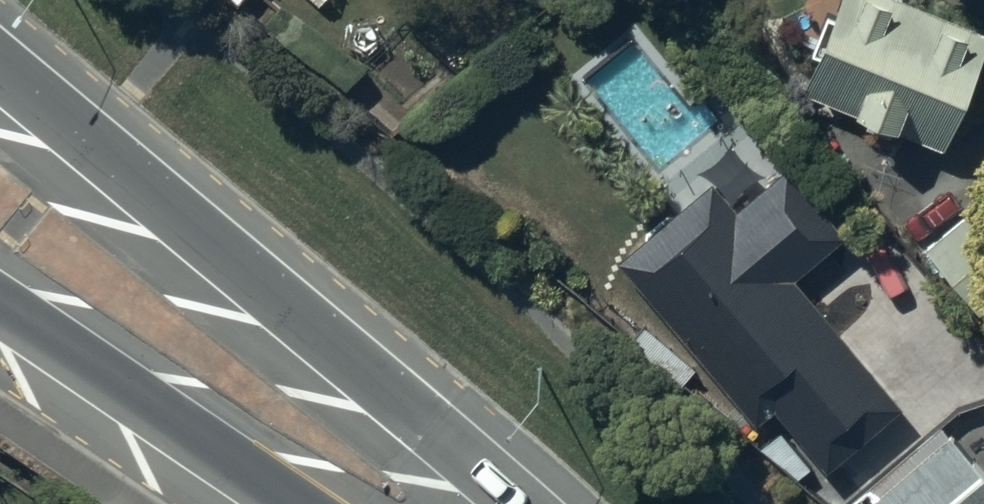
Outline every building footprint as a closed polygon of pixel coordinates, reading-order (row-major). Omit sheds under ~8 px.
[(809,84),(860,105),(857,114),(892,129),(897,118),(948,139),(983,51),(983,21),(931,0),(840,0),(839,3),(831,0),(829,0),(815,36),(826,41),(809,84)] [(850,226),(793,159),(740,204),(715,174),(619,254),(759,418),(773,407),(822,464),(901,397),(795,272),(850,226)] [(927,242),(983,312),(983,197),(927,242)] [(887,226),(854,253),(901,307),(933,280),(887,226)] [(862,503),(983,503),(983,468),(943,421),(912,447),(919,455),(862,503)]
